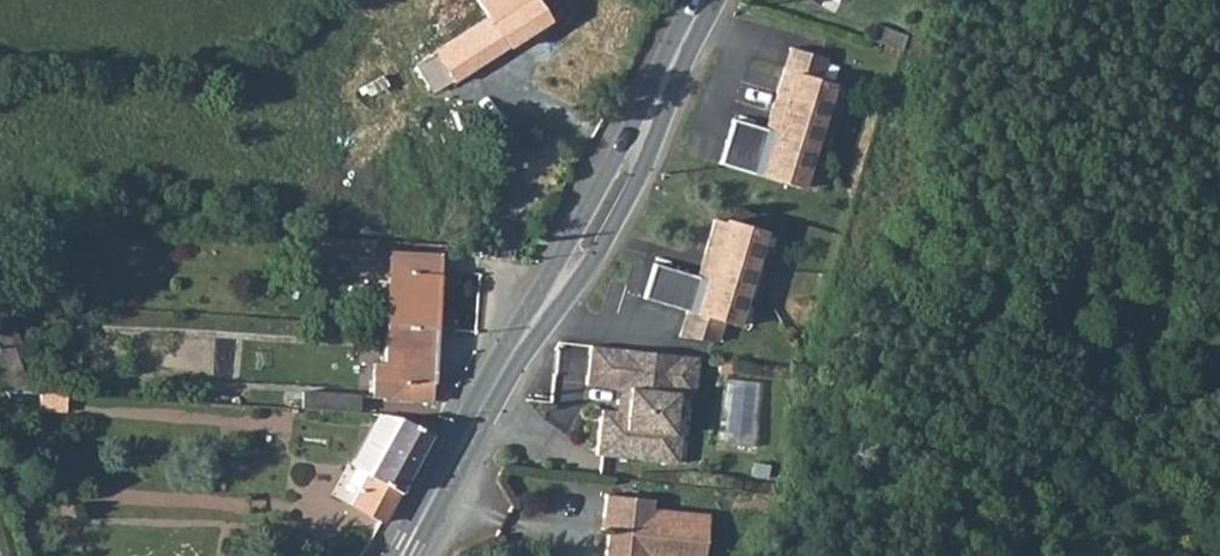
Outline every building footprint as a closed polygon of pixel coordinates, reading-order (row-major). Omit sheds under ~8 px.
[(535,0),(477,0),(487,16),(432,53),(416,63),(433,91),(451,81),(548,20),(535,0)] [(903,51),(904,48),(908,37),(877,26),(872,41),(903,51)] [(824,57),(790,47),(766,128),(732,118),(718,163),(800,188),(832,82),(817,78),(824,57)] [(386,84),(381,75),(365,84),(370,92),(386,84)] [(754,262),(763,230),(725,219),(724,222),(714,219),(697,276),(652,263),(642,298),(686,311),(678,339),(714,344),(721,321),(735,325),(745,294),(752,296),(761,264),(754,262)] [(388,251),(385,325),(433,328),(436,254),(388,251)] [(0,311),(0,373),(6,391),(27,392),(10,343),(16,341),(6,309),(0,311)] [(430,402),(433,328),(385,325),(383,363),(374,363),(372,397),(382,398),(430,402)] [(668,356),(577,343),(572,382),(605,386),(614,388),(611,411),(602,410),(587,408),(580,453),(653,463),(657,434),(662,395),(668,356)] [(686,358),(668,356),(662,395),(680,397),(686,358)] [(750,386),(717,381),(704,444),(745,450),(750,386)] [(614,388),(605,386),(602,410),(611,411),(614,388)] [(66,393),(38,392),(38,410),(65,411),(66,393)] [(359,395),(302,392),(301,408),(358,411),(359,395)] [(397,416),(381,414),(354,464),(367,471),(397,416)] [(381,520),(382,521),(430,434),(397,416),(367,471),(359,486),(350,503),(381,520)] [(666,435),(657,434),(653,463),(662,464),(666,435)] [(359,486),(367,471),(354,464),(346,480),(359,486)] [(606,493),(604,516),(610,516),(606,555),(705,555),(709,513),(652,507),(653,498),(606,493)]
